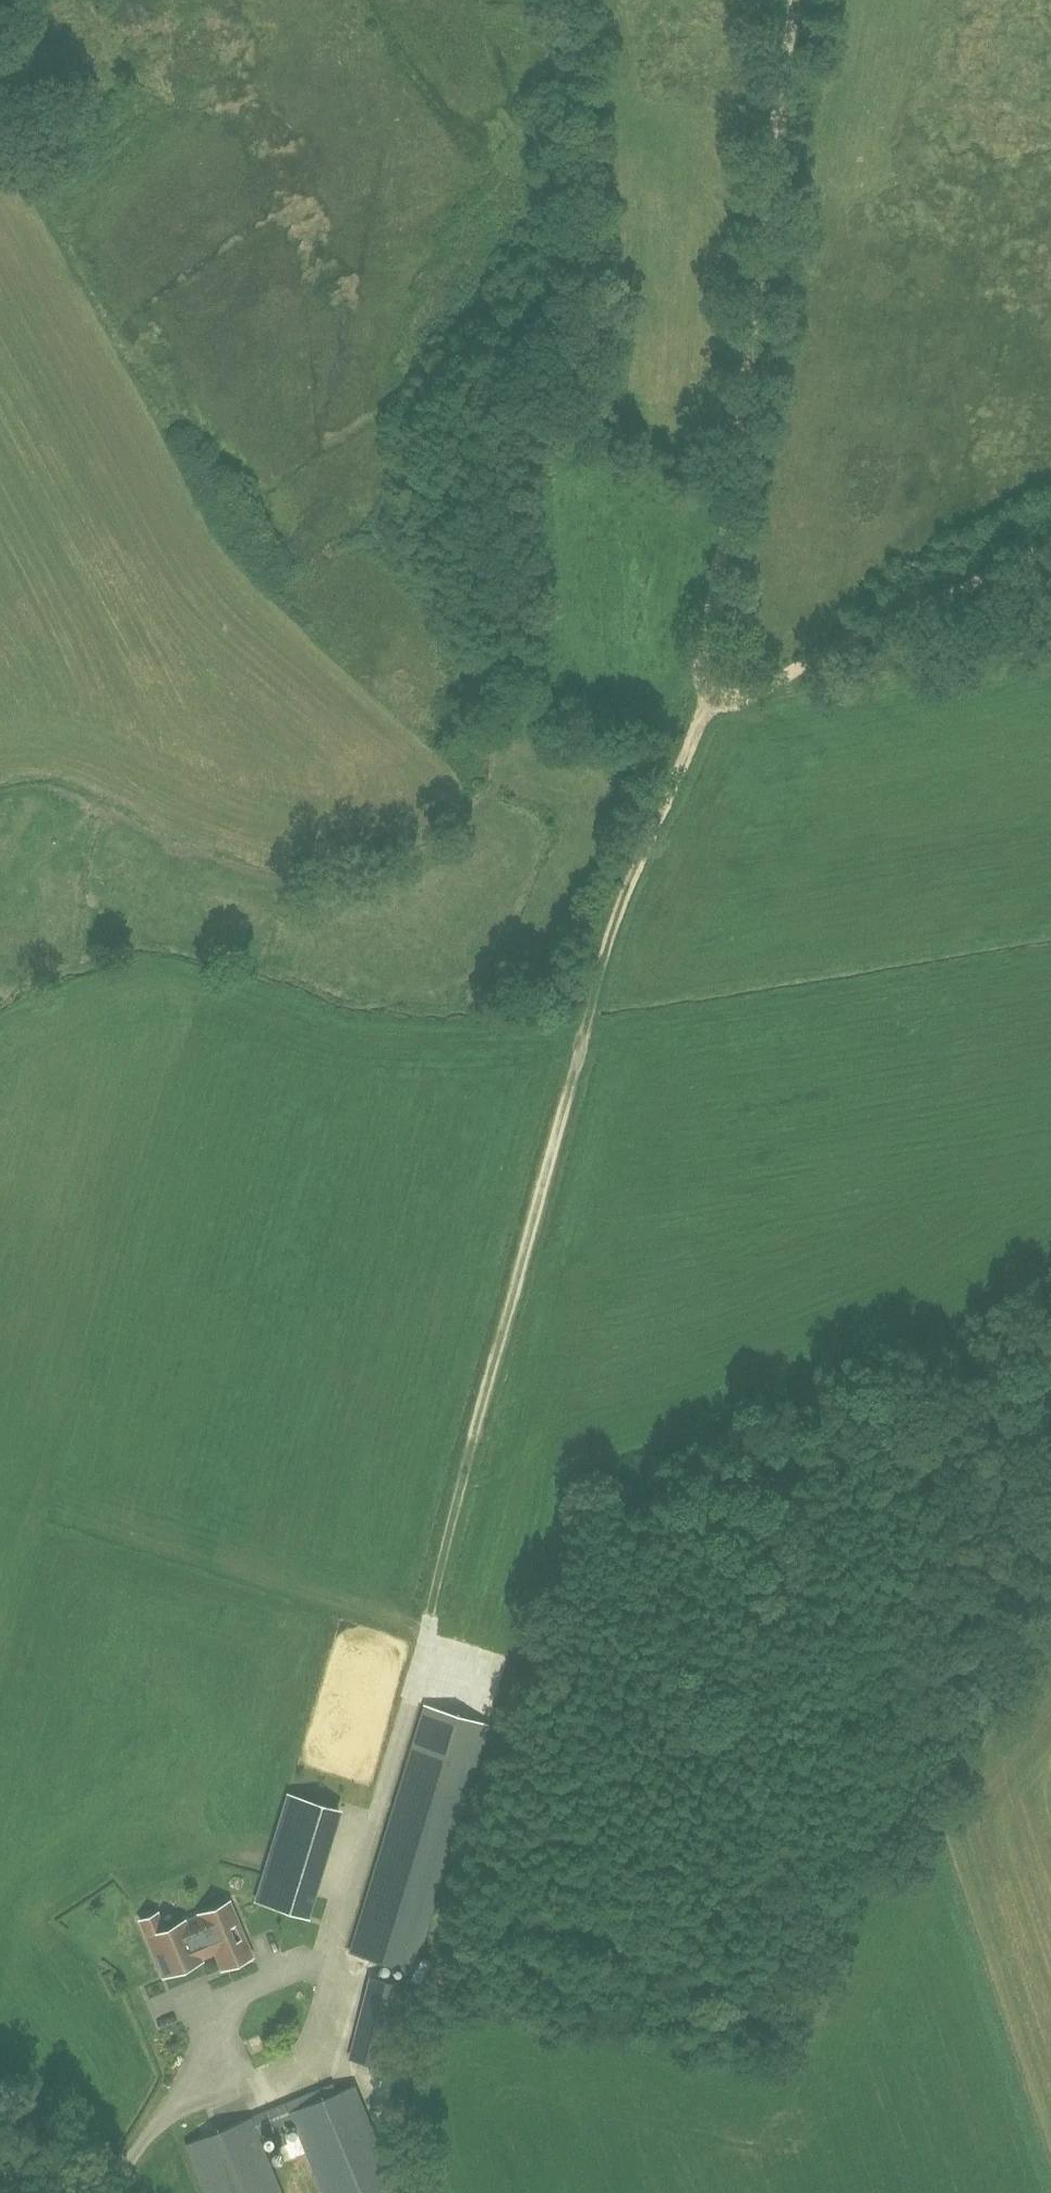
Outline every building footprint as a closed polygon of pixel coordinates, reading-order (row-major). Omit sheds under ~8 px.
[(411,1971),(463,1803),(487,1724),(427,1705),(350,1952),(411,1971)] [(263,1879),(256,1901),(306,1916),(313,1894),(263,1879)] [(222,1969),(228,1966),(251,1956),(229,1902),(199,1915),(200,1916),(185,1923),(184,1921),(164,1930),(157,1914),(140,1921),(155,1955),(163,1976),(177,1970),(176,1967),(181,1965),(193,1959),(194,1961),(194,1962),(194,1963),(200,1960),(200,1959),(215,1952),(222,1969)] [(349,2058),(386,2067),(406,1986),(369,1976),(349,2058)] [(286,2102),(185,2144),(205,2192),(280,2192),(256,2134),(292,2120),(322,2192),(397,2192),(353,2085),(290,2111),(286,2102)]
